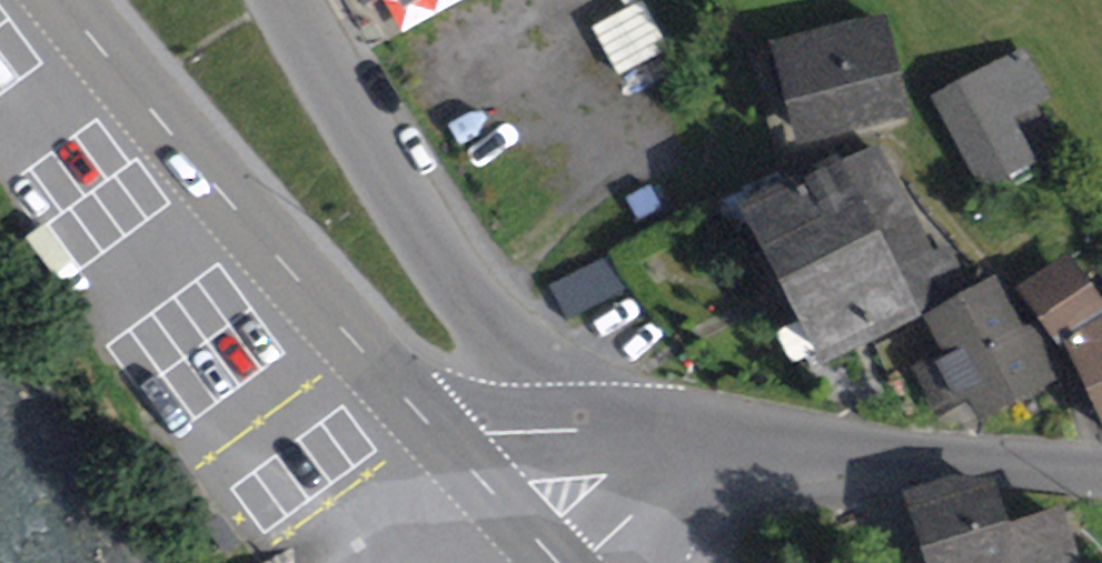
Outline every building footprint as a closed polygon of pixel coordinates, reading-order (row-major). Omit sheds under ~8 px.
[(623,82),(675,57),(652,10),(600,34),(623,82)] [(796,92),(806,133),(907,109),(887,23),(785,47),(786,50),(796,92)] [(779,96),(796,92),(786,50),(769,54),(779,96)] [(1002,116),(1041,95),(1020,57),(981,77),(1002,116)] [(940,100),(987,187),(1028,164),(1002,116),(981,77),(940,100)] [(966,285),(951,256),(931,266),(873,155),(753,217),(767,245),(807,320),(826,358),(966,285)] [(796,326),(807,320),(767,245),(756,250),(796,326)] [(551,288),(567,320),(633,285),(617,254),(551,288)] [(1028,293),(1065,343),(1101,325),(1076,284),(1068,289),(1056,273),(1028,293)] [(968,394),(978,415),(1060,371),(1044,341),(1034,334),(1018,341),(989,286),(932,319),(952,360),(924,373),(940,407),(968,394)] [(1065,343),(1101,415),(1101,324),(1101,325),(1065,343)] [(990,499),(987,489),(957,486),(912,497),(934,562),(1056,562),(1070,558),(1057,516),(1008,532),(996,497),(990,499)]
